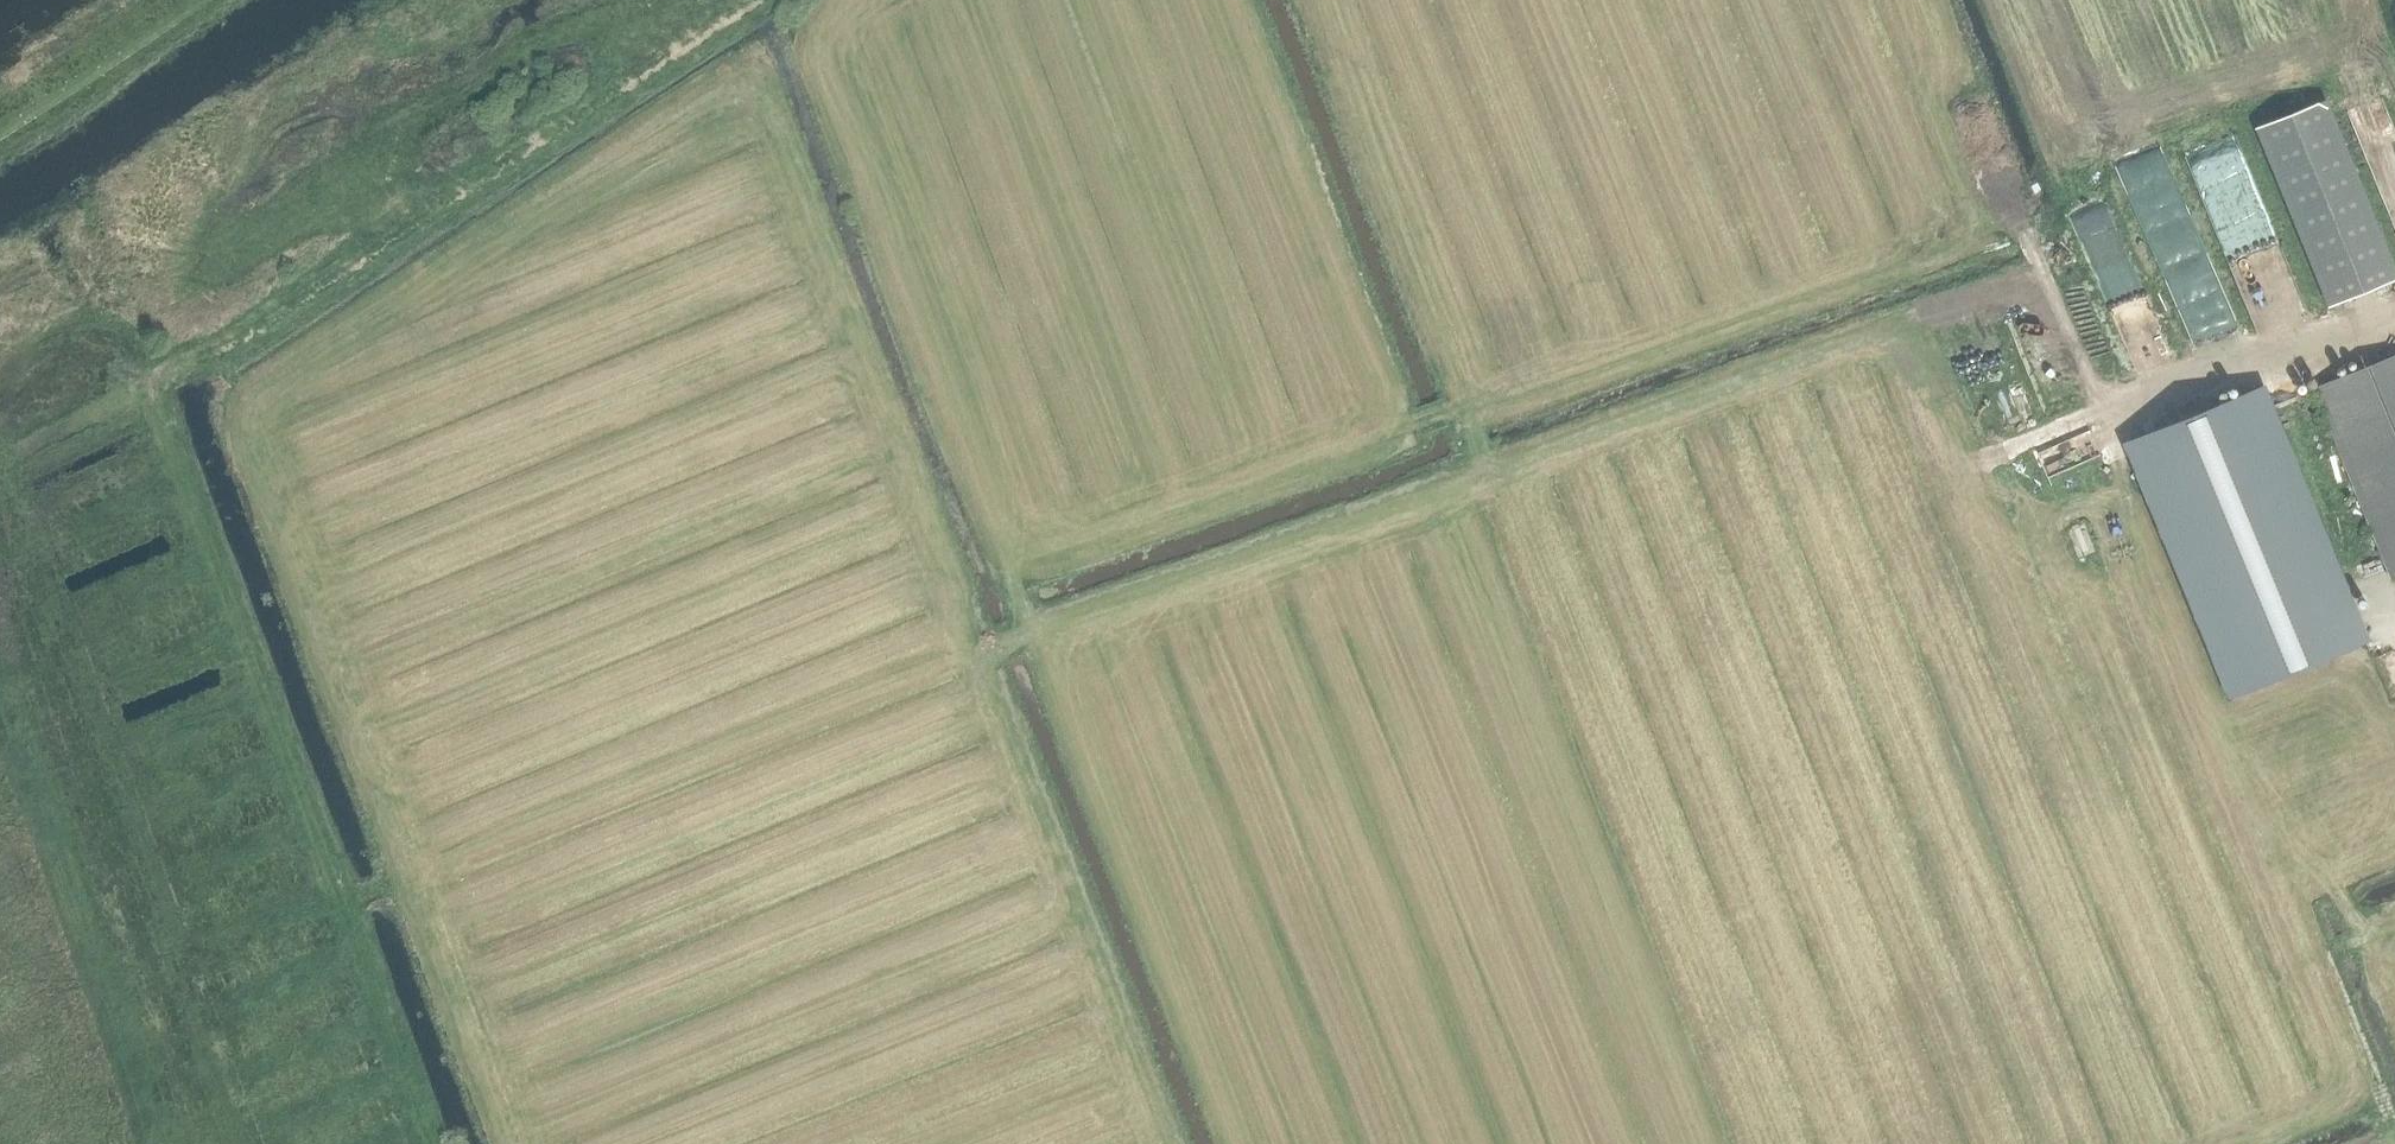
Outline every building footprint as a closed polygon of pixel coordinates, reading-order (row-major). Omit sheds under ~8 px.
[(2394,278),(2394,271),(2325,101),(2259,128),(2331,304),(2394,278)] [(2134,282),(2104,201),(2069,214),(2099,295),(2134,282)] [(2394,590),(2394,355),(2314,387),(2394,590)] [(2229,695),(2367,640),(2264,387),(2129,443),(2229,695)]
